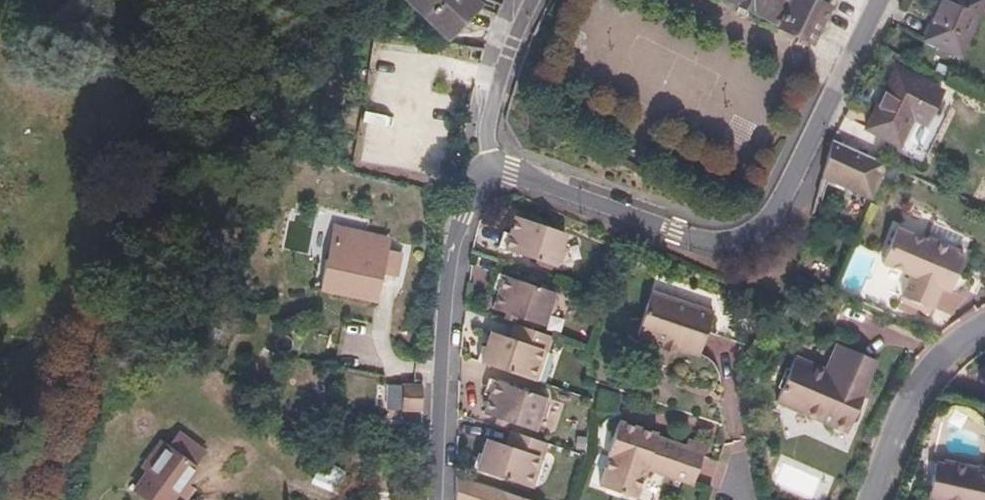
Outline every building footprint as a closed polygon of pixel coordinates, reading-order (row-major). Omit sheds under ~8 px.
[(443,38),(476,5),(470,0),(404,0),(443,38)] [(780,23),(779,26),(812,42),(829,7),(816,0),(733,0),(780,23)] [(923,40),(958,56),(984,0),(941,0),(923,40)] [(942,92),(894,68),(866,131),(899,146),(911,118),(926,125),(942,92)] [(883,163),(831,141),(820,180),(867,200),(883,163)] [(538,218),(528,214),(526,219),(537,223),(538,218)] [(508,233),(503,231),(498,246),(555,265),(559,253),(563,254),(566,252),(570,240),(566,233),(537,223),(526,219),(514,215),(508,233)] [(895,228),(882,262),(911,274),(900,302),(929,315),(941,286),(944,287),(950,272),(958,276),(966,256),(957,253),(959,249),(955,248),(961,234),(932,222),(925,240),(895,228)] [(333,275),(341,276),(339,296),(376,301),(380,268),(378,268),(380,250),(359,248),(356,269),(334,266),(333,275)] [(392,252),(380,250),(378,268),(380,268),(390,269),(392,252)] [(958,276),(950,272),(944,287),(952,290),(958,276)] [(492,288),(499,291),(494,305),(507,310),(518,314),(544,323),(548,313),(556,311),(559,301),(558,296),(553,295),(554,292),(497,273),(492,288)] [(708,315),(647,296),(633,339),(659,347),(673,352),(694,358),(708,315)] [(518,314),(507,310),(505,315),(516,319),(518,314)] [(525,326),(517,323),(512,337),(520,340),(525,326)] [(512,337),(492,330),(481,363),(539,382),(554,336),(525,326),(520,340),(512,337)] [(823,368),(793,356),(775,401),(845,428),(863,384),(858,382),(869,355),(833,341),(823,368)] [(673,352),(659,347),(657,354),(671,358),(673,352)] [(484,393),(490,395),(484,411),(497,416),(508,420),(536,429),(540,418),(543,419),(547,418),(551,405),(548,400),(546,399),(546,397),(489,378),(484,393)] [(420,386),(386,385),(386,408),(419,409),(420,386)] [(508,420),(497,416),(496,420),(507,424),(508,420)] [(620,422),(608,456),(611,457),(601,488),(636,499),(646,469),(695,485),(705,453),(657,437),(658,434),(620,422)] [(210,451),(171,425),(127,492),(139,499),(172,499),(176,493),(181,496),(210,451)] [(519,432),(511,430),(506,443),(515,446),(519,432)] [(506,443),(487,436),(476,467),(533,486),(548,442),(519,432),(515,446),(506,443)] [(937,482),(933,499),(936,499),(935,499),(984,499),(984,473),(975,471),(975,467),(941,459),(940,463),(933,461),(928,480),(937,482)] [(456,473),(455,499),(533,499),(456,473)] [(937,482),(928,480),(924,496),(933,499),(937,482)]
